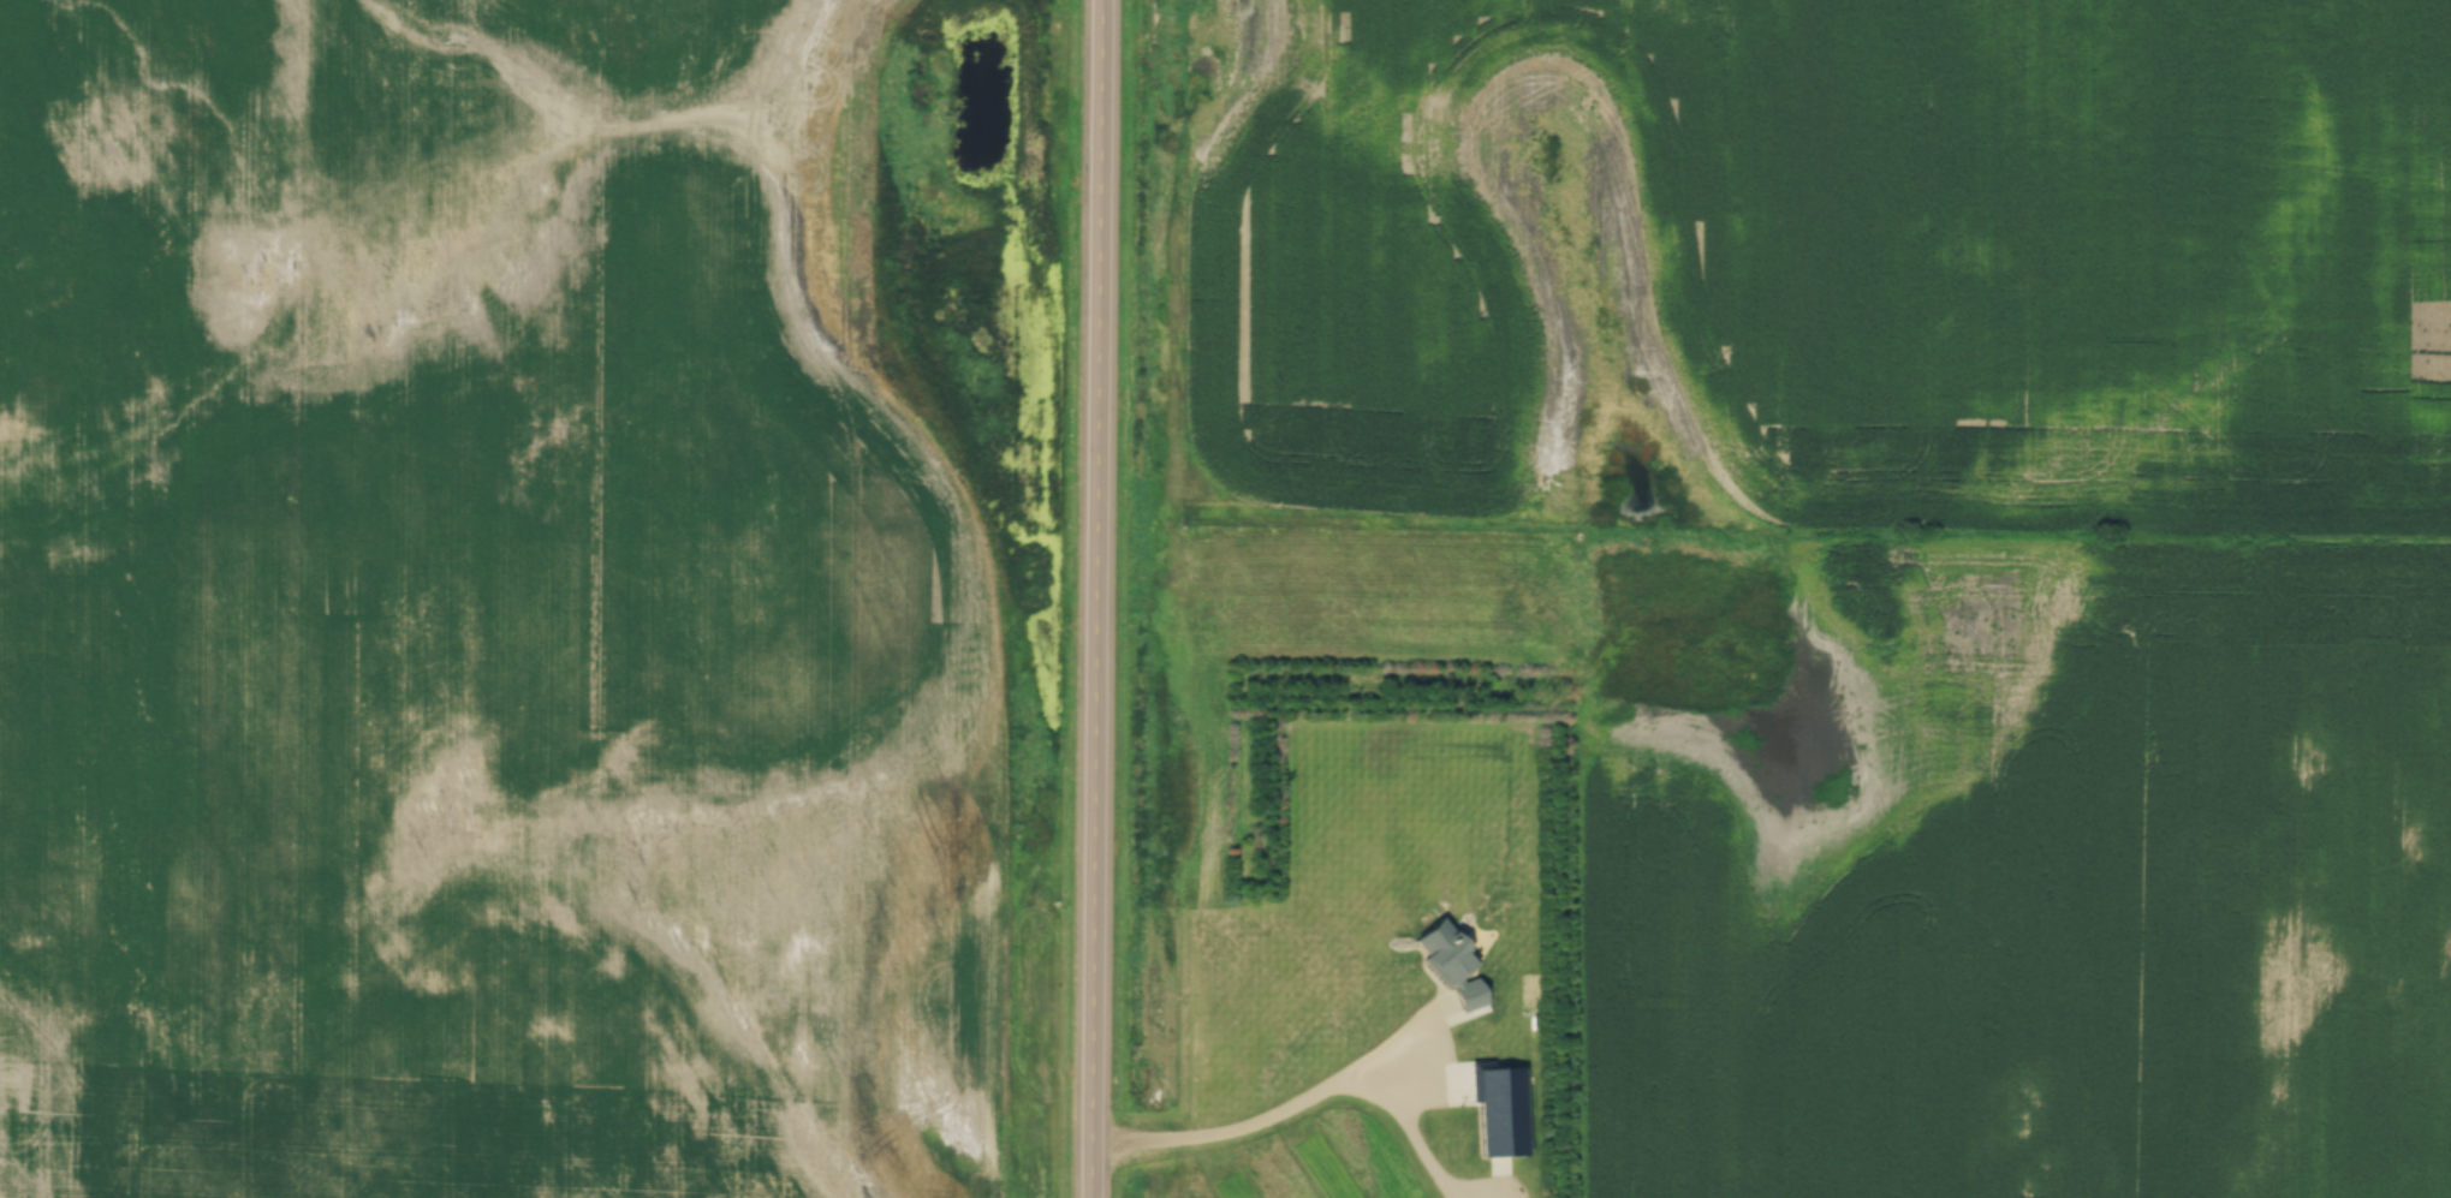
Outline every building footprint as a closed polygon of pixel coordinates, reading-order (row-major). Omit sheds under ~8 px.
[(1451,984),(1475,976),(1483,1000),(1461,1008),(1451,984)]
